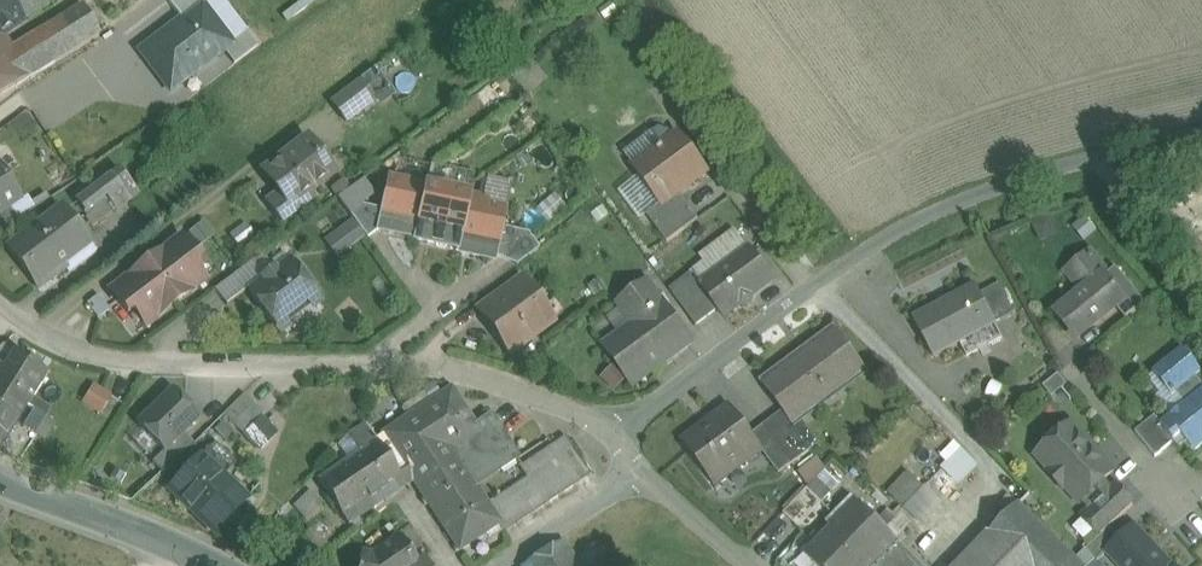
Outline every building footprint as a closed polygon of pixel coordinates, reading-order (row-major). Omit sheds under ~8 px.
[(6,32),(12,28),(52,0),(0,0),(0,23),(6,32)] [(183,19),(202,4),(203,5),(210,0),(168,0),(183,19)] [(83,4),(12,47),(30,75),(100,33),(83,4)] [(183,19),(140,50),(171,91),(224,51),(233,44),(232,43),(203,5),(202,4),(183,19)] [(30,75),(12,47),(7,38),(15,32),(12,28),(6,32),(0,23),(0,94),(30,75)] [(233,44),(224,51),(235,64),(258,46),(247,32),(232,43),(233,44)] [(361,79),(331,101),(347,121),(376,99),(361,79)] [(0,164),(0,166),(21,199),(19,200),(24,208),(75,175),(48,134),(0,164)] [(678,136),(635,168),(662,205),(663,206),(679,194),(707,173),(696,160),(698,155),(693,149),(688,149),(678,136)] [(307,142),(268,171),(281,190),(267,201),(282,222),(314,198),(308,190),(330,173),(307,142)] [(9,206),(19,200),(21,199),(0,166),(0,212),(9,206)] [(111,175),(77,202),(86,214),(108,198),(116,209),(129,199),(111,175)] [(427,185),(389,177),(382,210),(378,229),(379,229),(415,237),(416,237),(427,185)] [(443,189),(427,185),(416,237),(415,237),(414,239),(456,248),(458,248),(469,194),(452,191),(448,185),(443,189)] [(489,198),(469,194),(458,248),(456,248),(456,251),(495,260),(502,227),(506,208),(488,204),(489,198)] [(679,194),(663,206),(662,205),(647,216),(667,243),(699,220),(679,194)] [(784,218),(772,201),(760,210),(772,226),(784,218)] [(382,210),(362,205),(350,214),(368,238),(379,229),(378,229),(382,210)] [(0,212),(0,229),(17,218),(9,206),(0,212)] [(62,207),(8,247),(39,288),(65,268),(68,272),(96,251),(62,207)] [(529,233),(502,227),(496,256),(506,261),(529,233)] [(342,229),(328,240),(338,255),(353,244),(342,229)] [(1168,241),(1191,268),(1201,259),(1201,252),(1183,229),(1168,241)] [(773,282),(736,230),(700,257),(714,275),(703,283),(700,285),(702,288),(703,287),(719,309),(725,317),(741,305),(742,307),(747,306),(752,303),(754,298),(753,297),(773,282)] [(529,233),(506,261),(517,266),(540,248),(529,233)] [(185,240),(166,254),(163,250),(147,262),(176,301),(205,279),(193,263),(199,258),(185,240)] [(684,249),(666,262),(675,274),(693,261),(684,249)] [(1091,255),(1068,274),(1084,294),(1058,315),(1077,338),(1115,307),(1122,301),(1104,279),(1108,276),(1108,275),(1091,255)] [(176,301),(147,262),(131,275),(134,279),(114,293),(128,311),(134,307),(147,323),(176,301)] [(291,262),(277,272),(274,268),(262,278),(264,281),(250,292),(275,325),(315,294),(291,262)] [(1145,304),(1116,268),(1108,275),(1108,276),(1104,279),(1122,301),(1115,307),(1126,320),(1145,304)] [(695,271),(670,290),(696,326),(719,309),(703,287),(702,288),(700,285),(703,283),(695,271)] [(520,283),(484,309),(512,348),(548,322),(520,283)] [(690,343),(648,285),(621,304),(636,325),(607,347),(634,384),(690,343)] [(999,285),(980,295),(996,324),(1015,314),(999,285)] [(978,291),(943,310),(941,306),(914,320),(934,357),(996,324),(980,295),(978,291)] [(834,330),(763,382),(784,411),(795,426),(797,424),(866,374),(834,330)] [(1153,374),(1172,398),(1176,395),(1185,406),(1162,425),(1160,426),(1174,443),(1182,437),(1195,454),(1201,448),(1201,385),(1196,378),(1201,374),(1182,350),(1153,374)] [(15,353),(5,369),(0,366),(0,367),(0,387),(28,404),(47,373),(15,353)] [(103,412),(113,393),(94,383),(84,401),(103,412)] [(0,387),(0,449),(28,404),(0,387)] [(173,389),(139,422),(164,449),(184,431),(199,416),(173,389)] [(451,389),(376,438),(377,439),(403,477),(450,447),(478,429),(476,427),(451,389)] [(245,392),(224,412),(244,432),(264,412),(245,392)] [(22,422),(40,430),(51,405),(33,397),(22,422)] [(731,406),(682,442),(714,487),(762,451),(763,451),(752,435),(731,406)] [(795,426),(784,411),(764,427),(792,465),(815,448),(797,424),(795,426)] [(1162,425),(1155,417),(1135,433),(1155,458),(1174,443),(1160,426),(1162,425)] [(490,418),(476,427),(478,429),(450,447),(473,481),(513,453),(490,418)] [(366,422),(350,433),(361,450),(377,439),(376,438),(366,422)] [(792,465),(764,427),(752,435),(763,451),(762,451),(779,475),(792,465)] [(1113,473),(1071,427),(1039,456),(1053,472),(1051,475),(1063,488),(1065,485),(1090,512),(1111,493),(1102,483),(1113,473)] [(164,449),(153,460),(163,470),(194,441),(184,431),(164,449)] [(529,476),(487,503),(500,522),(499,522),(505,531),(592,474),(567,437),(553,446),(560,455),(529,476)] [(361,450),(319,478),(345,516),(370,500),(374,506),(392,493),(388,487),(403,477),(377,439),(361,450)] [(960,484),(979,461),(956,442),(937,465),(960,484)] [(553,445),(522,465),(529,476),(560,455),(553,446),(553,445)] [(473,481),(450,447),(410,473),(460,548),(499,522),(500,522),(487,503),(473,481)] [(246,499),(201,456),(170,489),(215,532),(246,499)] [(816,457),(798,473),(824,500),(842,484),(816,457)] [(908,468),(887,491),(923,524),(944,501),(908,468)] [(1090,512),(1084,518),(1101,536),(1133,507),(1117,488),(1111,493),(1090,512)] [(807,489),(784,514),(798,529),(822,504),(807,489)] [(850,499),(833,516),(840,523),(834,529),(832,526),(808,550),(825,565),(878,565),(883,561),(898,546),(850,499)] [(987,538),(986,537),(957,565),(1081,565),(1019,505),(987,538)] [(1135,525),(1104,553),(1117,565),(1174,565),(1135,525)] [(333,550),(311,529),(299,542),(321,563),(333,550)] [(373,552),(362,550),(359,565),(410,565),(417,561),(399,534),(373,552)] [(564,538),(520,565),(521,565),(582,565),(564,538)] [(898,546),(883,561),(889,565),(918,565),(898,546)] [(410,565),(431,565),(424,556),(417,561),(410,565)]
